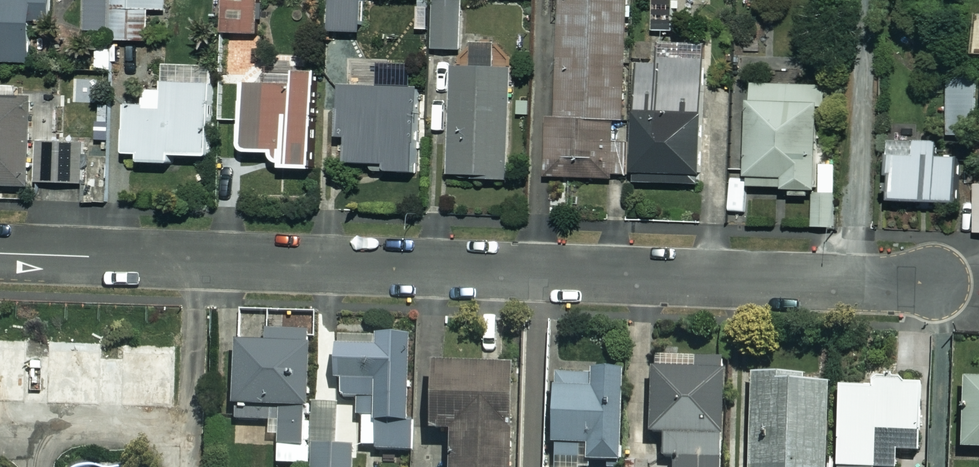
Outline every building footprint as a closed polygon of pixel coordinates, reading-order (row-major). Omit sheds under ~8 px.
[(69,63),(69,0),(0,0),(0,62),(69,63)] [(114,42),(148,42),(147,11),(167,11),(167,0),(114,0),(114,42)] [(223,72),(257,73),(258,0),(225,0),(223,72)] [(434,49),(460,49),(459,0),(433,0),(434,49)] [(557,119),(547,119),(546,177),(623,179),(627,0),(560,0),(557,119)] [(683,31),(682,4),(652,6),(654,32),(683,31)] [(367,38),(336,37),(335,64),(366,64),(367,38)] [(704,45),(659,43),(658,66),(637,65),(633,183),(699,185),(704,45)] [(449,59),(429,58),(428,84),(451,84),(448,177),(506,179),(510,70),(449,68),(449,59)] [(214,67),(163,65),(162,91),(144,90),(144,108),(125,108),(123,163),(171,165),(171,157),(210,158),(214,67)] [(312,72),(268,73),(268,85),(241,85),(242,153),(273,153),(273,170),(313,169),(312,72)] [(974,134),(975,80),(949,79),(948,134),(974,134)] [(820,87),(749,86),(747,188),(789,188),(788,196),(814,197),(813,228),(835,228),(836,165),(818,164),(820,87)] [(415,90),(354,89),(354,113),(338,113),(338,138),(346,139),(346,164),(373,164),(373,173),(414,173),(415,90)] [(0,99),(0,186),(28,186),(29,99),(0,99)] [(79,182),(78,142),(36,143),(37,183),(79,182)] [(935,158),(934,142),(886,143),(887,204),(960,202),(959,158),(935,158)] [(0,320),(0,391),(148,397),(151,327),(0,320)] [(266,332),(266,346),(221,346),(220,370),(232,370),(232,421),(277,422),(276,465),(309,465),(309,466),(349,466),(350,407),(304,406),(306,333),(266,332)] [(408,335),(376,335),(376,348),(333,349),(334,399),(361,399),(362,451),(410,451),(408,335)] [(651,359),(649,435),(663,436),(663,459),(673,459),(673,466),(718,466),(720,373),(692,373),(692,359),(651,359)] [(510,372),(430,370),(428,434),(448,434),(448,466),(508,466),(510,372)] [(620,376),(553,375),(551,466),(618,466),(620,376)] [(962,381),(960,450),(978,451),(978,381),(962,381)] [(828,386),(749,385),(748,466),(826,466),(828,386)] [(838,387),(836,466),(896,466),(897,454),(921,455),(922,388),(838,387)]
